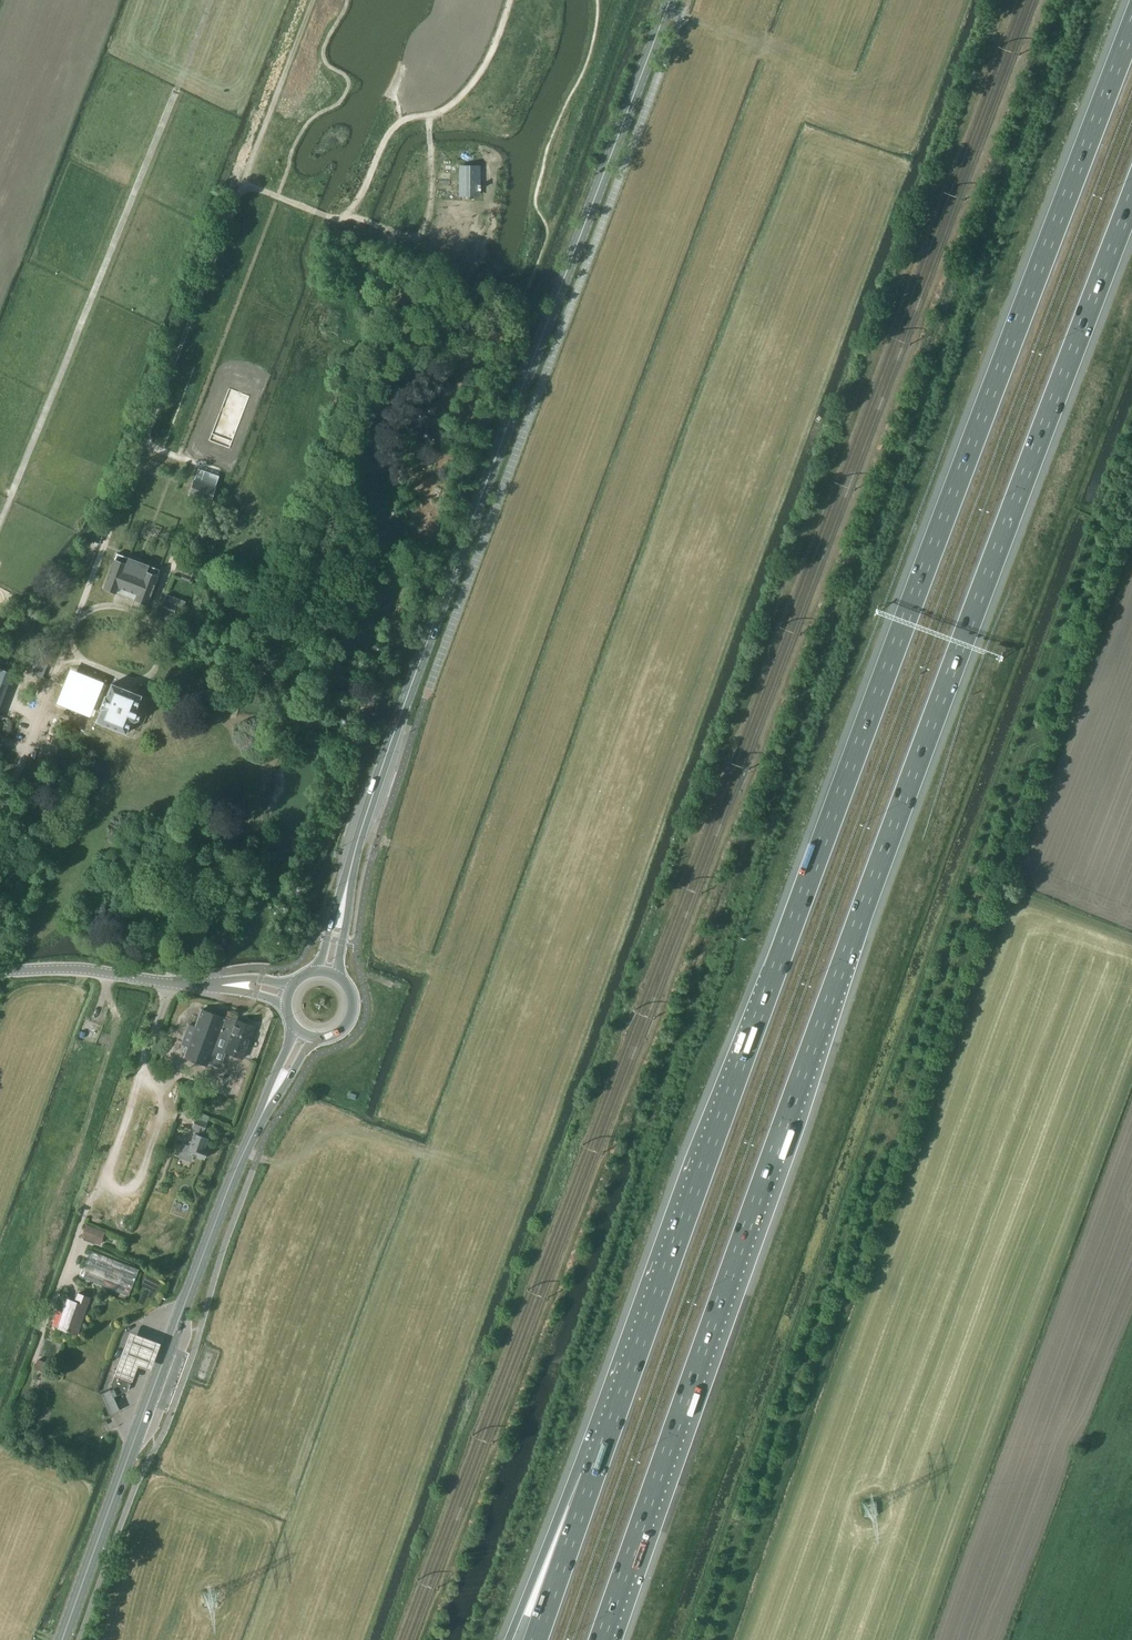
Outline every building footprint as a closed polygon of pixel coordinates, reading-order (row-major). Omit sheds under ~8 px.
[(481,165),(460,165),(461,197),(481,196),(481,165)] [(196,480),(191,495),(210,502),(216,487),(196,480)] [(97,526),(91,540),(95,541),(100,543),(106,530),(101,528),(97,526)] [(119,586),(138,593),(135,599),(148,604),(161,568),(129,557),(127,563),(115,559),(105,587),(117,592),(119,586)] [(166,594),(159,615),(171,620),(178,622),(186,601),(179,598),(166,594)] [(39,661),(34,673),(43,676),(48,664),(39,661)] [(68,669),(55,701),(80,712),(94,680),(68,669)] [(105,697),(102,708),(97,720),(126,732),(131,720),(134,721),(138,719),(140,714),(139,710),(136,709),(138,703),(144,706),(147,698),(113,684),(108,695),(106,694),(105,697)] [(189,1023),(182,1043),(188,1045),(185,1054),(208,1062),(209,1058),(221,1063),(226,1051),(244,1057),(255,1026),(236,1019),(238,1014),(227,1010),(224,1016),(202,1008),(200,1014),(196,1025),(189,1023)] [(207,1124),(196,1120),(194,1126),(197,1128),(190,1146),(184,1143),(179,1156),(192,1160),(194,1154),(205,1158),(208,1149),(205,1148),(209,1138),(202,1136),(204,1131),(207,1124)] [(87,1224),(82,1235),(82,1237),(100,1245),(107,1231),(100,1228),(97,1227),(97,1226),(85,1221),(85,1223),(87,1224)] [(80,1276),(129,1296),(140,1269),(90,1250),(80,1276)] [(75,1301),(69,1299),(60,1327),(78,1333),(90,1296),(78,1292),(75,1301)] [(131,1330),(116,1370),(133,1377),(138,1362),(142,1364),(151,1367),(160,1341),(152,1338),(131,1330)] [(38,1359),(37,1363),(35,1369),(45,1372),(48,1366),(49,1363),(38,1359)] [(111,1389),(100,1394),(110,1415),(120,1410),(114,1396),(117,1395),(128,1390),(133,1377),(117,1371),(112,1384),(114,1388),(111,1389)]
